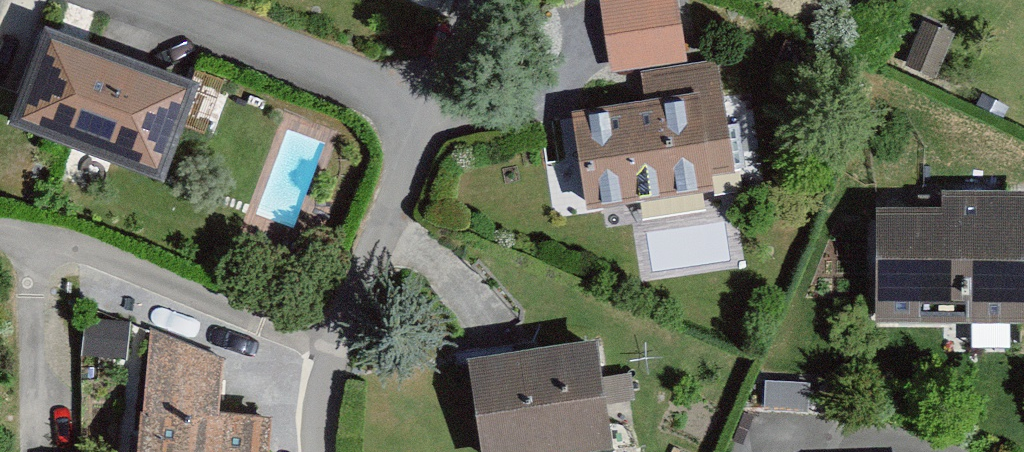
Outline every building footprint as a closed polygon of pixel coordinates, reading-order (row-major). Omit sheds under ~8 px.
[(29,32),(0,112),(0,134),(146,186),(182,87),(29,32)] [(944,43),(916,32),(900,74),(928,85),(944,43)] [(618,49),(556,57),(560,88),(622,80),(618,49)] [(636,105),(560,117),(575,215),(696,197),(694,179),(719,175),(702,65),(632,76),(636,105)] [(863,215),(864,330),(1019,328),(1017,196),(933,197),(934,214),(863,215)] [(94,360),(121,359),(120,327),(94,327),(94,360)] [(266,422),(206,415),(211,367),(141,334),(127,451),(263,451),(266,422)] [(452,365),(463,451),(607,451),(593,346),(452,365)]
